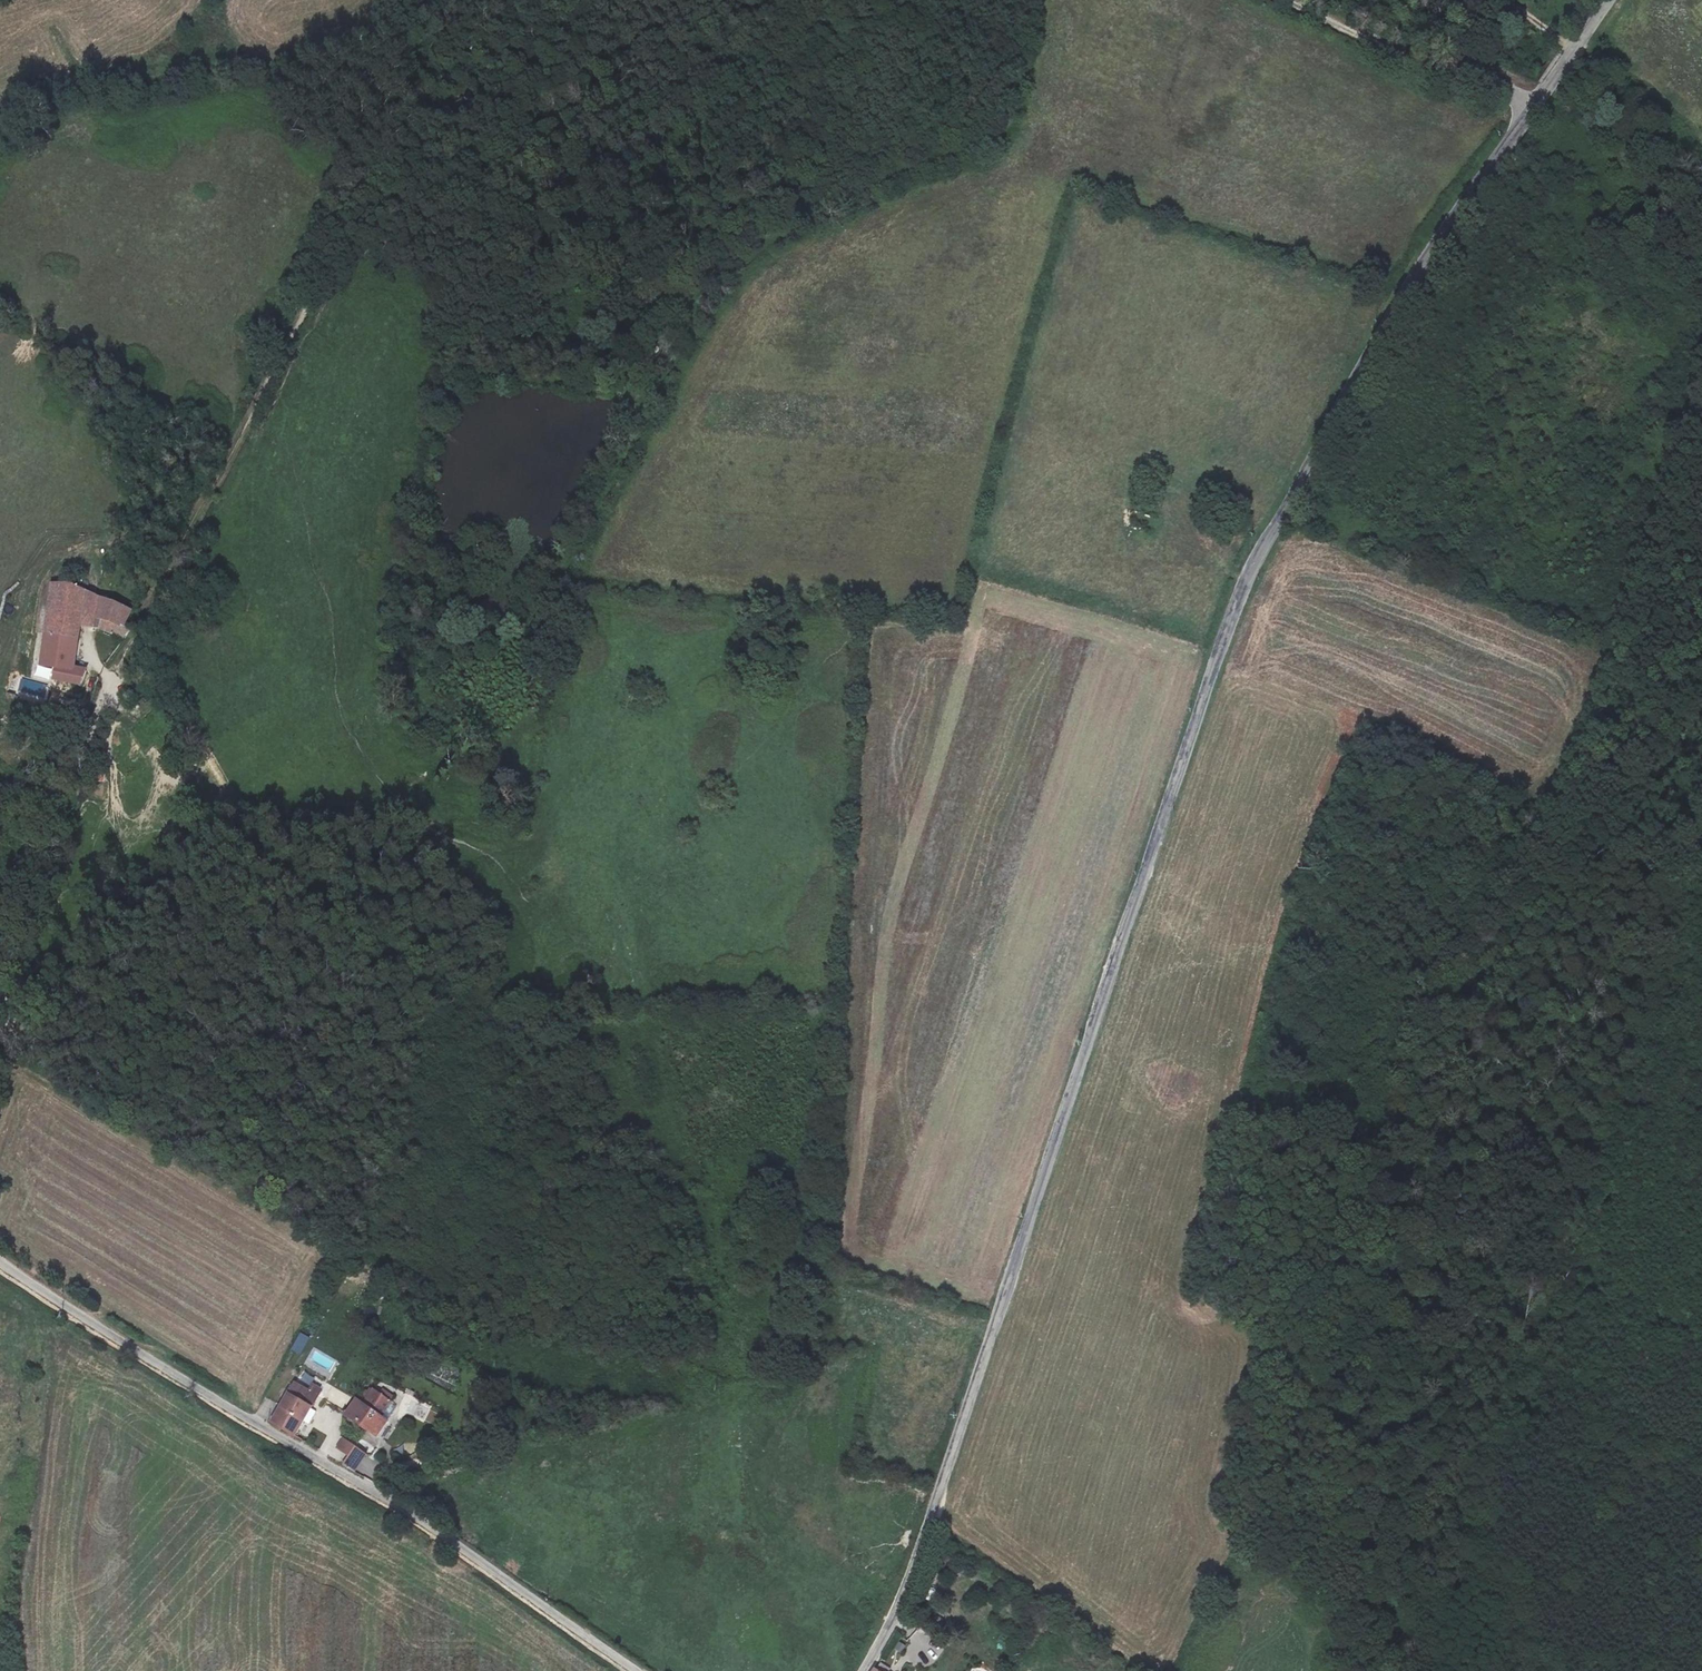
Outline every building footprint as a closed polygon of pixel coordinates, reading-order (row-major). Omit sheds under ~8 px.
[(52,680),(81,685),(86,672),(73,669),(79,623),(98,626),(122,639),(129,629),(122,627),(129,610),(70,583),(52,580),(40,663),(54,664),(52,680)] [(301,1355),(310,1338),(300,1332),(291,1349),(301,1355)] [(308,1361),(332,1371),(337,1359),(313,1349),(308,1361)] [(323,1402),(326,1405),(340,1390),(333,1383),(329,1388),(316,1377),(282,1414),(305,1430),(316,1416),(313,1413),(323,1402)] [(376,1413),(393,1427),(402,1414),(386,1401),(376,1413)] [(330,1410),(326,1405),(323,1402),(313,1413),(316,1416),(321,1420),(330,1410)] [(399,1432),(393,1427),(376,1413),(371,1409),(360,1424),(387,1447),(399,1432)] [(341,1464),(355,1473),(367,1453),(342,1437),(335,1448),(347,1455),(341,1464)] [(335,1450),(332,1458),(342,1462),(346,1454),(335,1450)]
